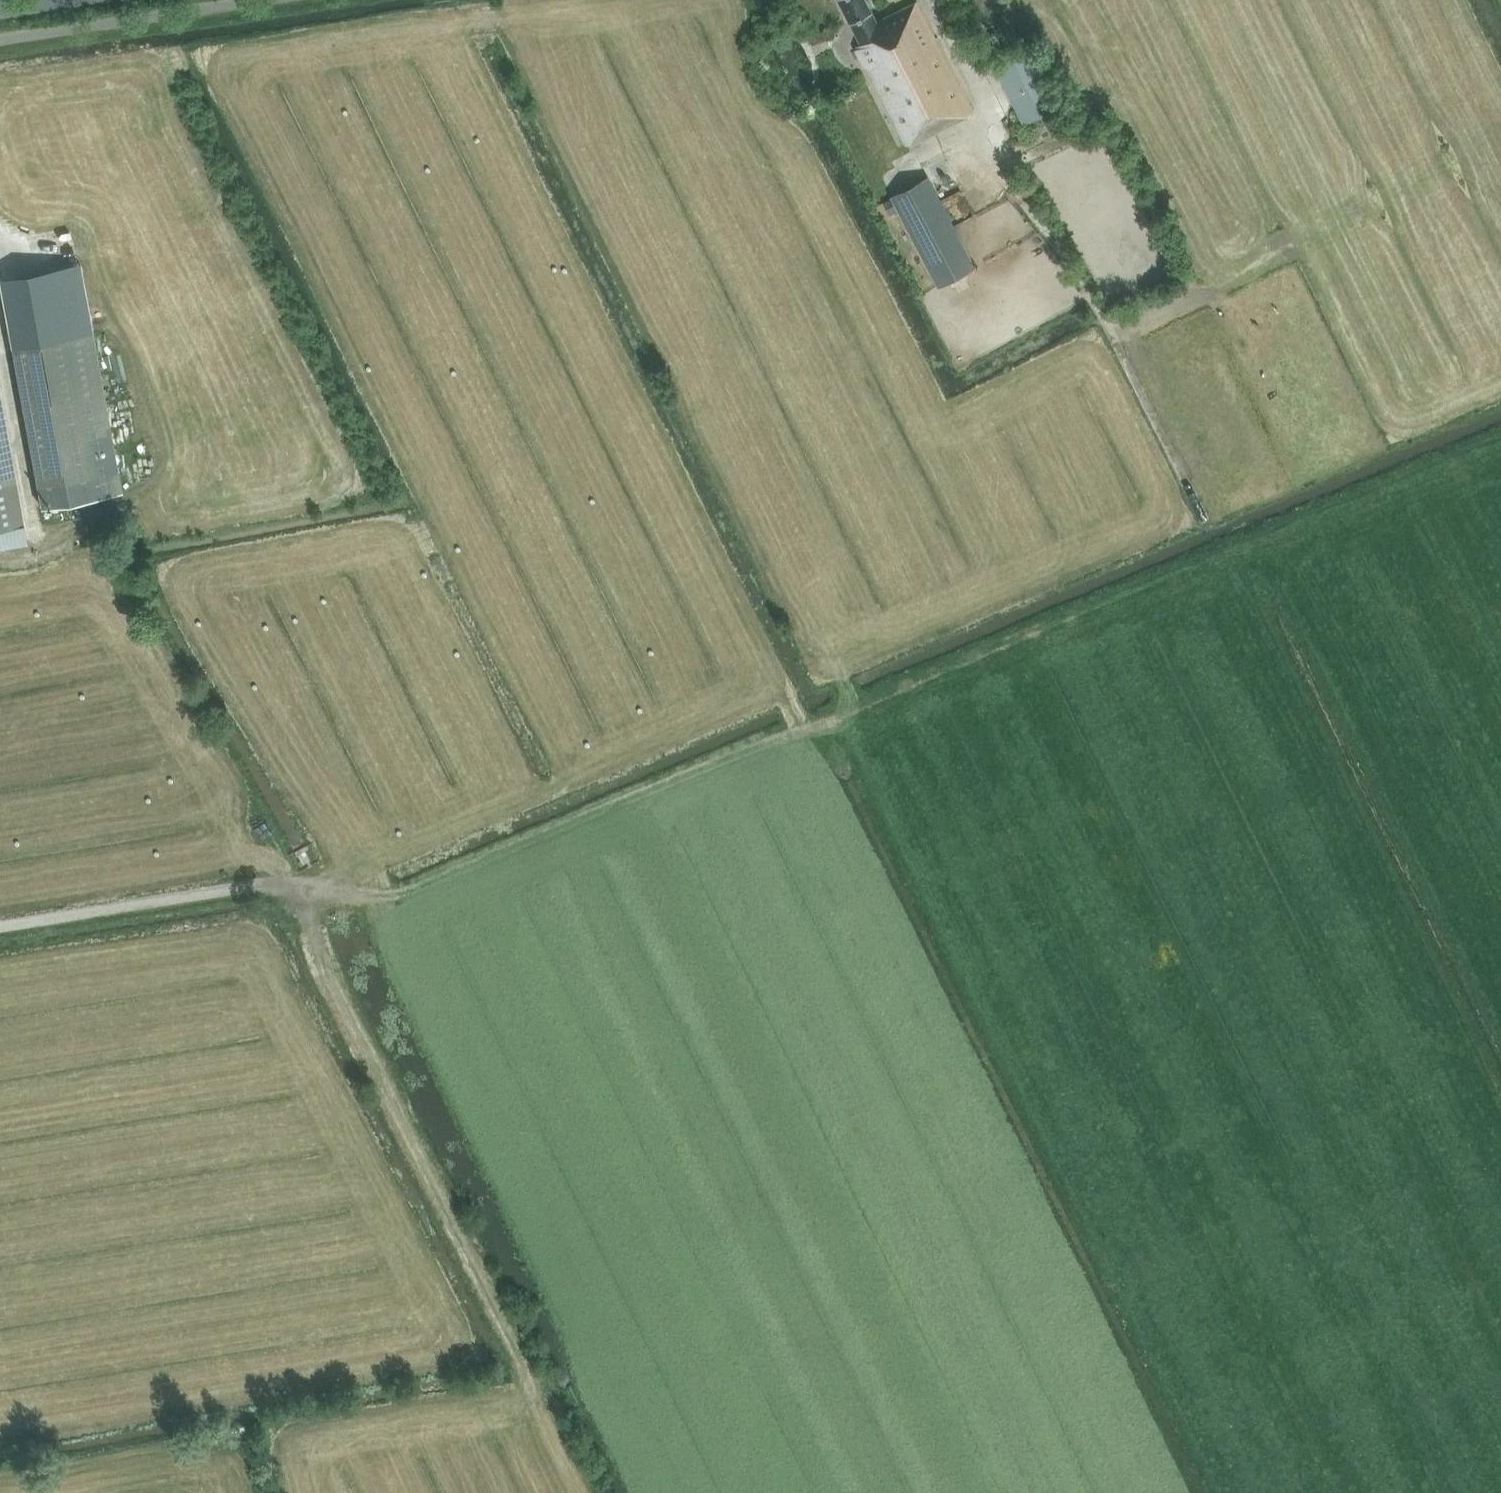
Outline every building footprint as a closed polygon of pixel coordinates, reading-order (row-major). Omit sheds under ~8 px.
[(906,144),(971,111),(957,83),(914,0),(876,20),(865,0),(840,0),(862,42),(856,46),(876,83),(906,144)] [(994,32),(988,35),(992,43),(998,40),(994,32)] [(991,57),(1004,83),(1024,122),(1059,105),(1049,83),(1025,39),(991,57)] [(928,175),(892,194),(940,284),(976,265),(928,175)] [(899,208),(893,197),(886,201),(892,212),(899,208)] [(92,332),(11,347),(41,506),(121,491),(92,332)] [(27,542),(23,524),(0,398),(0,547),(27,542)]
